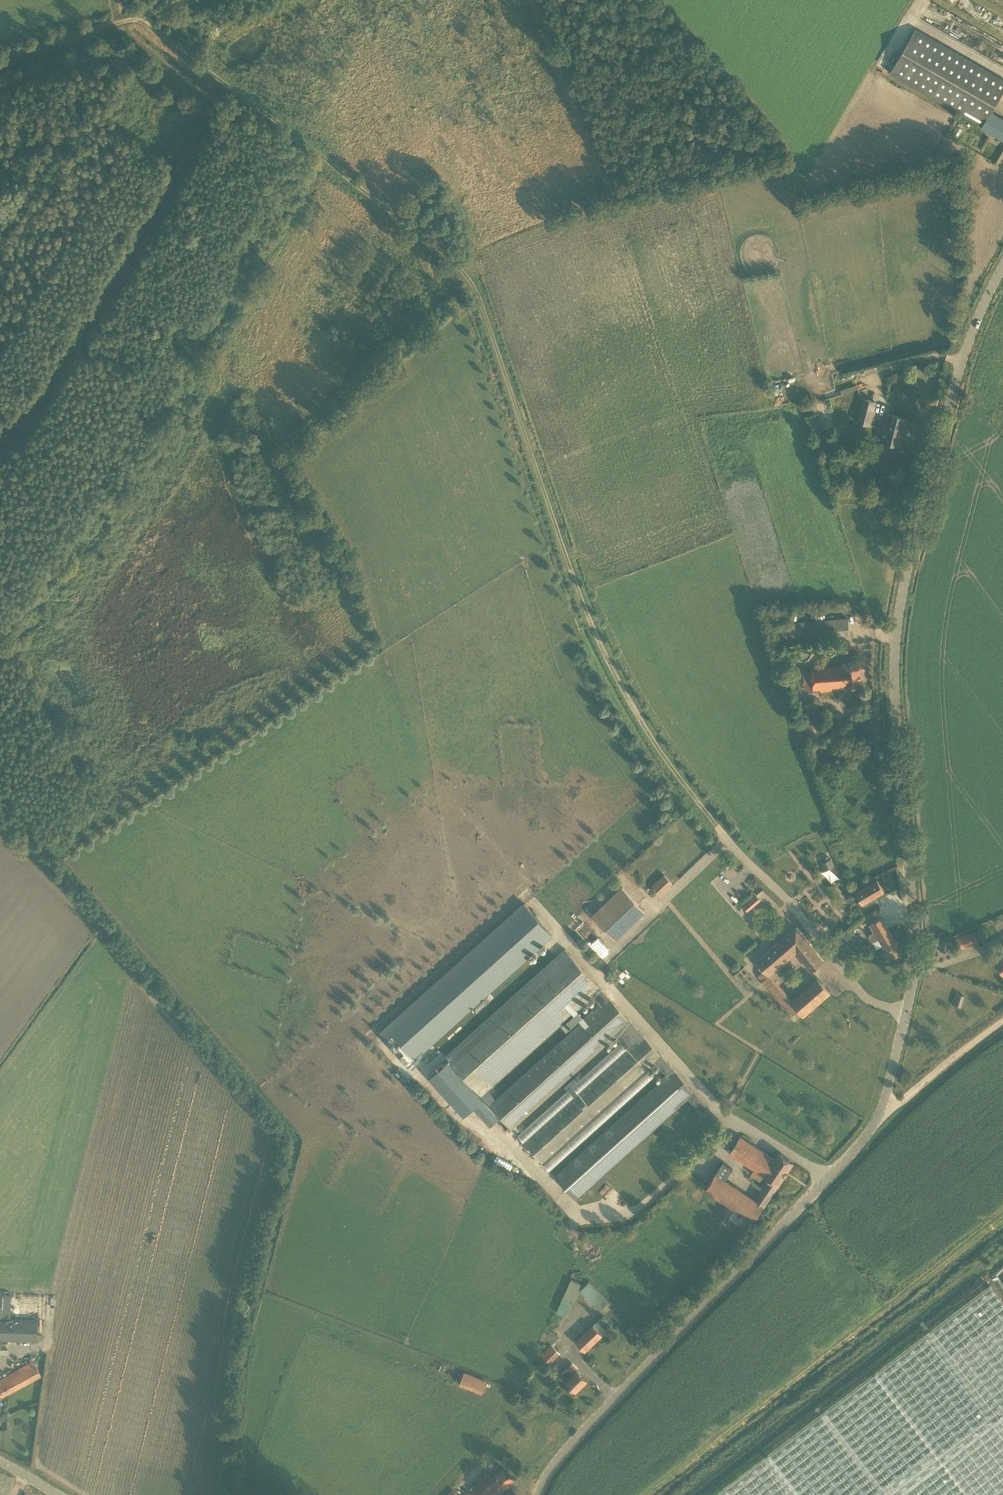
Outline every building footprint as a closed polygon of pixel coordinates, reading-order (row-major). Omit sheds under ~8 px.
[(923,8),(927,11),(934,2),(930,0),(929,0),(923,8)] [(991,112),(1002,91),(1002,79),(916,29),(890,73),(975,121),(982,126),(981,128),(1002,140),(1002,119),(991,112)] [(846,399),(860,395),(857,384),(843,388),(846,399)] [(869,425),(875,401),(864,398),(858,422),(869,425)] [(811,429),(822,427),(820,413),(809,415),(811,429)] [(887,458),(891,444),(896,445),(900,446),(903,435),(907,418),(889,413),(881,441),(876,439),(872,454),(887,458)] [(850,638),(848,618),(776,624),(778,644),(850,638)] [(861,685),(860,666),(845,667),(845,664),(803,668),(805,689),(846,686),(861,685)] [(834,865),(831,859),(822,863),(825,869),(834,865)] [(731,864),(713,881),(714,882),(719,877),(722,880),(724,878),(728,882),(738,872),(731,864)] [(665,872),(652,884),(662,895),(675,883),(665,872)] [(856,893),(862,904),(884,891),(878,880),(856,893)] [(617,939),(647,910),(623,885),(593,914),(617,939)] [(760,899),(755,892),(741,903),(747,910),(760,899)] [(525,906),(389,1027),(416,1057),(553,936),(525,906)] [(902,951),(882,917),(870,924),(874,931),(868,935),(877,949),(882,945),(890,959),(902,951)] [(824,961),(809,944),(796,927),(795,927),(756,961),(764,970),(758,975),(763,981),(762,979),(768,974),(769,975),(796,951),(811,971),(824,961)] [(975,932),(965,935),(956,938),(958,947),(978,942),(975,932)] [(524,1142),(543,1164),(656,1063),(668,1076),(555,1177),(575,1199),(688,1097),(702,1113),(708,1107),(565,948),(445,1055),(448,1058),(435,1071),(435,1083),(462,1114),(473,1105),(491,1125),(500,1116),(512,1129),(615,1035),(627,1049),(524,1142)] [(995,960),(1002,973),(1002,955),(995,960)] [(791,1001),(798,1010),(803,1016),(831,992),(818,977),(791,1001)] [(953,1004),(960,1007),(964,995),(956,993),(953,1004)] [(729,1153),(752,1168),(754,1169),(750,1174),(760,1181),(764,1175),(769,1179),(755,1200),(733,1185),(725,1180),(728,1175),(733,1168),(723,1162),(716,1173),(705,1189),(753,1221),(778,1185),(793,1163),(779,1153),(775,1159),(740,1136),(729,1153)] [(571,1279),(563,1295),(573,1300),(581,1283),(571,1279)] [(608,1302),(589,1281),(580,1290),(600,1310),(608,1302)] [(990,1286),(715,1494),(1002,1494),(1002,1302),(990,1286)] [(1,1290),(0,1290),(0,1317),(11,1317),(12,1294),(1,1293),(1,1290)] [(561,1300),(555,1312),(556,1312),(565,1316),(571,1305),(561,1300)] [(604,1315),(593,1326),(576,1342),(585,1351),(596,1340),(597,1340),(613,1324),(604,1315)] [(37,1320),(0,1319),(0,1339),(37,1340),(37,1320)] [(636,1328),(632,1325),(627,1331),(631,1334),(636,1328)] [(548,1364),(555,1357),(559,1352),(552,1345),(540,1357),(548,1364)] [(1,1397),(41,1375),(33,1361),(0,1379),(0,1395),(1,1397)] [(571,1364),(560,1376),(576,1391),(587,1380),(577,1370),(571,1364)] [(459,1385),(482,1394),(487,1380),(464,1371),(459,1385)] [(466,1494),(499,1494),(514,1478),(503,1467),(492,1478),(486,1473),(466,1494)]
